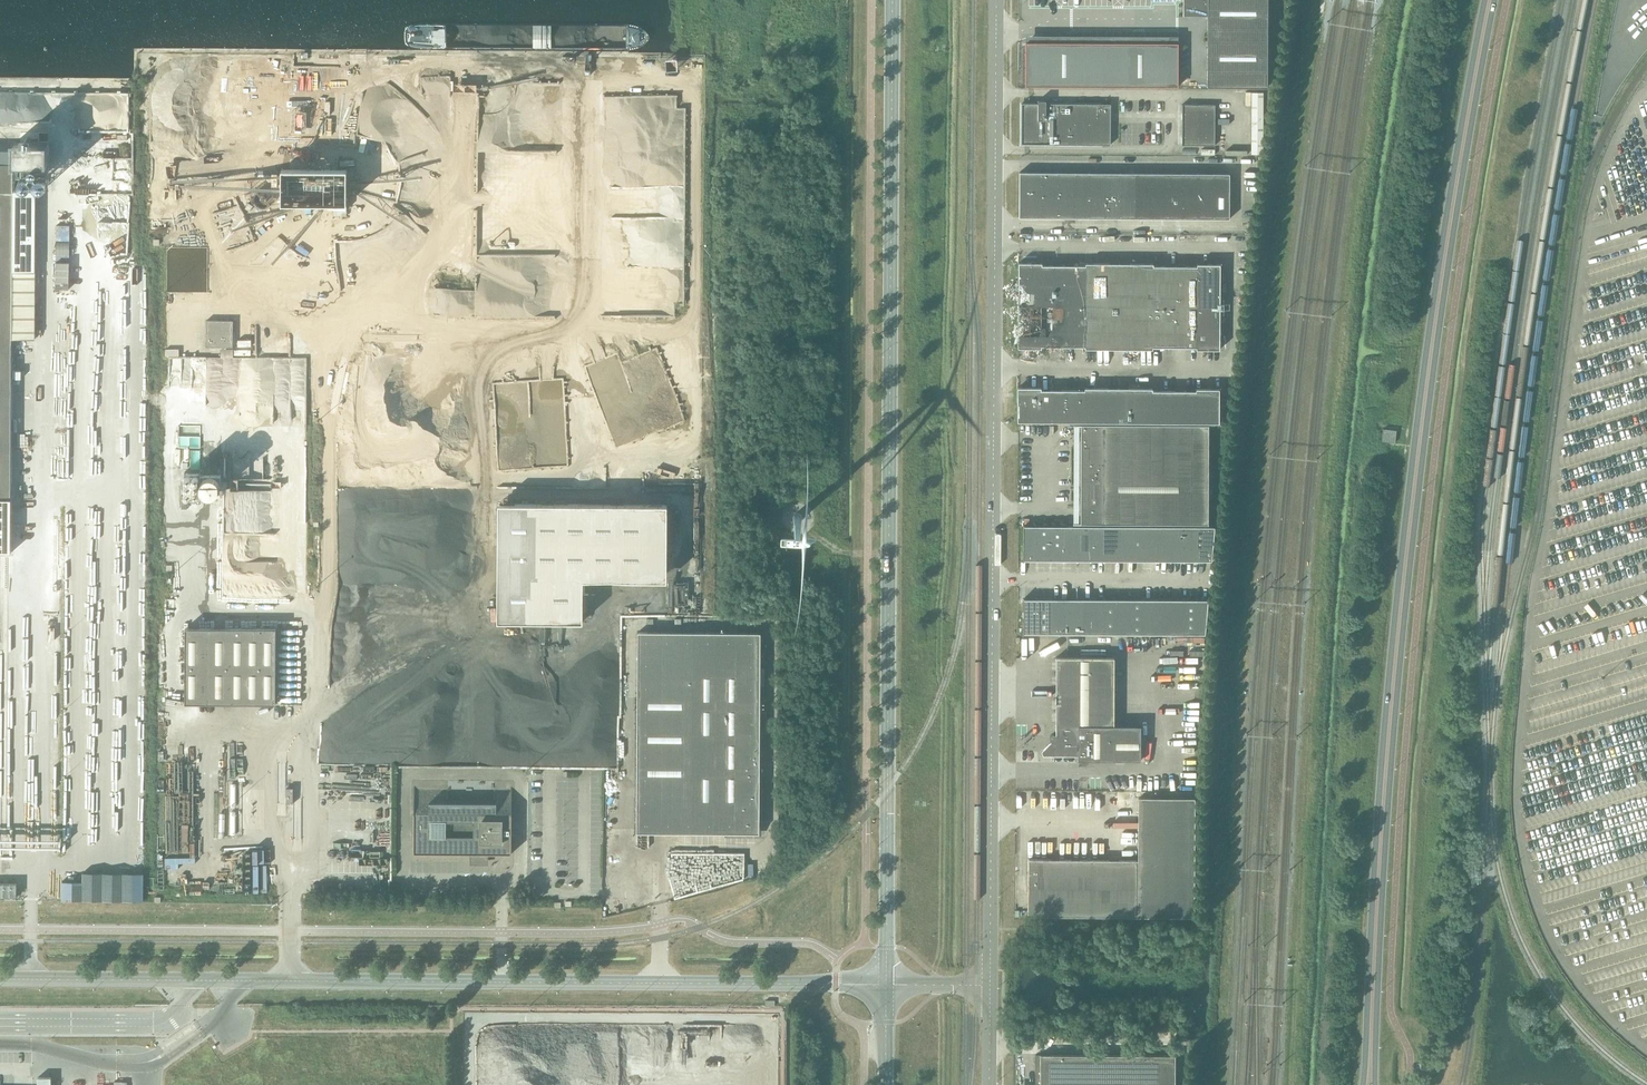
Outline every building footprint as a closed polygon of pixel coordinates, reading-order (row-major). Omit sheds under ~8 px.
[(1267,0),(1184,0),(1184,13),(1183,13),(1183,15),(1197,15),(1197,14),(1206,14),(1206,15),(1207,15),(1207,20),(1208,20),(1208,31),(1207,31),(1207,48),(1208,48),(1208,59),(1207,59),(1207,70),(1208,70),(1208,81),(1207,81),(1207,87),(1267,87),(1267,0)] [(1178,42),(1025,42),(1025,86),(1178,87),(1178,42)] [(454,120),(479,121),(480,96),(477,96),(477,81),(443,80),(455,81),(454,120)] [(90,117),(128,118),(129,91),(82,90),(82,102),(88,102),(87,109),(90,109),(90,117)] [(1263,92),(1251,92),(1251,109),(1263,109),(1263,92)] [(1110,145),(1110,104),(1046,103),(1046,100),(1037,100),(1037,103),(1021,103),(1021,144),(1110,145)] [(1214,145),(1215,104),(1182,104),(1181,145),(1214,145)] [(678,122),(687,122),(687,108),(678,108),(678,122)] [(1251,115),(1251,137),(1263,137),(1263,115),(1251,115)] [(1263,154),(1263,137),(1251,137),(1251,154),(1263,154)] [(35,191),(13,191),(13,164),(0,163),(0,499),(11,500),(12,339),(35,339),(35,191)] [(347,204),(347,169),(282,169),(281,203),(347,204)] [(1041,195),(1041,172),(1019,172),(1019,195),(1041,195)] [(1057,195),(1057,172),(1041,172),(1041,195),(1057,195)] [(1073,195),(1073,172),(1057,172),(1057,195),(1073,195)] [(1088,195),(1088,172),(1073,172),(1073,195),(1088,195)] [(1104,195),(1104,173),(1088,172),(1088,195),(1104,195)] [(1120,195),(1120,173),(1104,173),(1104,195),(1120,195)] [(1135,195),(1135,173),(1120,173),(1120,195),(1135,195)] [(1151,196),(1151,173),(1135,173),(1135,195),(1151,196)] [(1167,196),(1167,173),(1151,173),(1151,196),(1167,196)] [(1182,196),(1182,173),(1167,173),(1167,196),(1182,196)] [(1198,196),(1198,173),(1182,173),(1182,196),(1198,196)] [(1214,196),(1214,173),(1198,173),(1198,196),(1214,196)] [(1229,196),(1229,173),(1214,173),(1214,196),(1229,196)] [(270,191),(269,190),(267,189),(265,189),(264,188),(263,188),(261,189),(259,189),(258,190),(257,191),(256,192),(255,193),(254,194),(254,196),(254,197),(253,197),(253,199),(254,200),(254,201),(254,202),(255,203),(256,204),(257,205),(257,206),(258,206),(259,207),(261,208),(262,208),(263,208),(265,208),(266,207),(267,207),(268,207),(269,206),(270,205),(271,204),(271,203),(272,202),(272,201),(273,200),(273,199),(273,198),(273,197),(273,196),(272,194),(272,193),(271,192),(270,191)] [(1041,217),(1041,195),(1019,195),(1019,217),(1041,217)] [(1057,218),(1057,195),(1041,195),(1041,217),(1057,218)] [(1072,218),(1073,195),(1057,195),(1057,218),(1072,218)] [(1088,218),(1088,195),(1073,195),(1072,218),(1088,218)] [(1104,218),(1104,195),(1088,195),(1088,218),(1104,218)] [(1119,218),(1120,195),(1104,195),(1104,218),(1119,218)] [(1135,218),(1135,195),(1120,195),(1119,218),(1135,218)] [(1151,218),(1151,196),(1135,195),(1135,218),(1151,218)] [(1166,218),(1167,196),(1151,196),(1151,218),(1166,218)] [(1182,218),(1182,196),(1167,196),(1166,218),(1182,218)] [(1198,219),(1198,196),(1182,196),(1182,218),(1198,219)] [(1213,219),(1214,196),(1198,196),(1198,219),(1213,219)] [(1229,219),(1229,196),(1214,196),(1213,219),(1229,219)] [(117,248),(129,248),(128,208),(117,208),(117,248)] [(70,286),(69,213),(59,213),(59,225),(58,225),(58,286),(70,286)] [(1040,304),(1041,263),(1018,263),(1018,304),(1040,304)] [(1063,305),(1063,265),(1042,265),(1042,263),(1041,263),(1040,304),(1063,305)] [(1119,305),(1119,263),(1085,263),(1085,265),(1085,305),(1119,305)] [(1153,305),(1153,266),(1153,264),(1119,263),(1119,305),(1153,305)] [(1197,305),(1197,264),(1197,266),(1175,266),(1175,305),(1197,305)] [(1219,306),(1220,264),(1197,264),(1197,305),(1219,306)] [(1085,305),(1085,265),(1063,265),(1063,305),(1085,305)] [(1175,305),(1175,266),(1153,266),(1153,305),(1175,305)] [(1040,348),(1040,304),(1018,304),(1018,348),(1040,348)] [(1062,346),(1063,305),(1040,304),(1040,348),(1041,348),(1041,346),(1062,346)] [(1085,346),(1085,305),(1063,305),(1062,346),(1085,346)] [(1118,349),(1119,305),(1085,305),(1085,346),(1085,348),(1118,349)] [(1152,349),(1152,347),(1153,305),(1119,305),(1118,349),(1152,349)] [(1175,347),(1175,305),(1153,305),(1152,347),(1175,347)] [(1197,349),(1197,305),(1175,305),(1175,347),(1196,347),(1196,349),(1197,349)] [(1219,349),(1219,306),(1197,305),(1197,349),(1219,349)] [(233,347),(233,320),(206,320),(206,347),(233,347)] [(171,355),(171,380),(189,380),(189,377),(184,377),(184,370),(192,370),(192,355),(171,355)] [(1051,422),(1051,390),(1041,390),(1041,388),(1018,387),(1017,422),(1051,422)] [(1085,422),(1085,388),(1084,388),(1084,390),(1051,390),(1051,422),(1085,422)] [(1118,422),(1118,388),(1085,388),(1085,422),(1118,422)] [(1152,423),(1152,388),(1118,388),(1118,422),(1152,423)] [(1185,423),(1185,391),(1152,391),(1152,388),(1152,423),(1185,423)] [(1219,423),(1219,389),(1196,389),(1196,391),(1185,391),(1185,423),(1219,423)] [(1208,524),(1208,425),(1073,424),(1073,427),(1081,427),(1080,522),(1073,522),(1073,523),(1208,524)] [(1394,443),(1396,430),(1383,429),(1381,441),(1394,443)] [(200,489),(200,492),(221,493),(222,473),(186,471),(186,488),(200,489)] [(667,504),(498,503),(497,621),(582,621),(583,580),(666,580),(667,504)] [(1036,560),(1037,526),(1024,526),(1024,525),(1023,525),(1023,560),(1024,560),(1036,560)] [(1050,560),(1050,526),(1037,526),(1036,560),(1050,560)] [(1063,560),(1063,526),(1050,526),(1050,560),(1063,560)] [(1077,560),(1077,526),(1063,526),(1063,560),(1077,560)] [(1090,560),(1090,526),(1077,526),(1077,560),(1090,560)] [(1103,560),(1104,526),(1090,526),(1090,560),(1103,560)] [(1117,560),(1117,526),(1104,526),(1103,560),(1117,560)] [(1130,560),(1130,526),(1117,526),(1117,560),(1130,560)] [(1144,560),(1144,526),(1130,526),(1130,560),(1144,560)] [(1157,560),(1157,526),(1144,526),(1144,560),(1157,560)] [(1170,560),(1171,526),(1157,526),(1157,560),(1170,560)] [(1184,560),(1184,526),(1171,526),(1170,560),(1184,560)] [(1197,560),(1197,526),(1184,526),(1184,560),(1197,560)] [(1211,561),(1214,526),(1197,526),(1197,560),(1211,561)] [(1036,633),(1036,599),(1023,599),(1023,633),(1024,633),(1036,633)] [(1050,633),(1050,599),(1036,599),(1036,633),(1050,633)] [(1063,633),(1063,599),(1050,599),(1050,633),(1063,633)] [(1076,633),(1077,599),(1063,599),(1063,633),(1076,633)] [(1090,633),(1090,599),(1077,599),(1076,633),(1090,633)] [(1103,633),(1103,599),(1090,599),(1090,633),(1103,633)] [(1117,633),(1117,599),(1103,599),(1103,633),(1117,633)] [(1130,633),(1130,599),(1117,599),(1117,633),(1130,633)] [(1143,633),(1144,599),(1130,599),(1130,633),(1143,633)] [(1157,634),(1157,599),(1144,599),(1143,633),(1157,634)] [(1170,634),(1170,599),(1157,599),(1157,634),(1170,634)] [(1205,634),(1208,599),(1207,599),(1170,599),(1170,634),(1205,634)] [(276,703),(276,628),(225,628),(225,629),(214,629),(214,628),(200,628),(200,629),(189,629),(189,627),(186,627),(185,703),(188,703),(188,702),(199,702),(199,703),(214,703),(214,702),(225,702),(225,703),(233,703),(233,702),(244,702),(244,703),(247,703),(247,702),(258,702),(258,703),(261,703),(261,702),(272,702),(272,703),(276,703)] [(759,777),(759,732),(766,732),(766,711),(760,711),(760,634),(760,633),(638,632),(638,633),(637,774),(636,832),(637,832),(725,833),(725,835),(761,835),(762,777),(759,777)] [(1114,725),(1114,657),(1056,657),(1055,733),(1053,733),(1052,733),(1051,734),(1050,735),(1049,736),(1049,737),(1049,738),(1049,739),(1050,740),(1050,741),(1051,742),(1052,742),(1043,751),(1044,753),(1078,753),(1078,760),(1140,760),(1140,726),(1114,725)] [(511,853),(511,821),(512,791),(494,791),(493,803),(448,804),(448,790),(414,790),(413,853),(470,853),(470,860),(471,860),(471,859),(487,859),(487,860),(488,860),(488,853),(511,853)] [(1194,917),(1195,799),(1195,798),(1138,798),(1138,860),(1136,860),(1136,859),(1028,859),(1028,916),(1194,917)] [(17,897),(17,883),(0,883),(0,897),(17,897)] [(1175,1055),(1035,1054),(1035,1084),(1175,1084),(1175,1055)]
